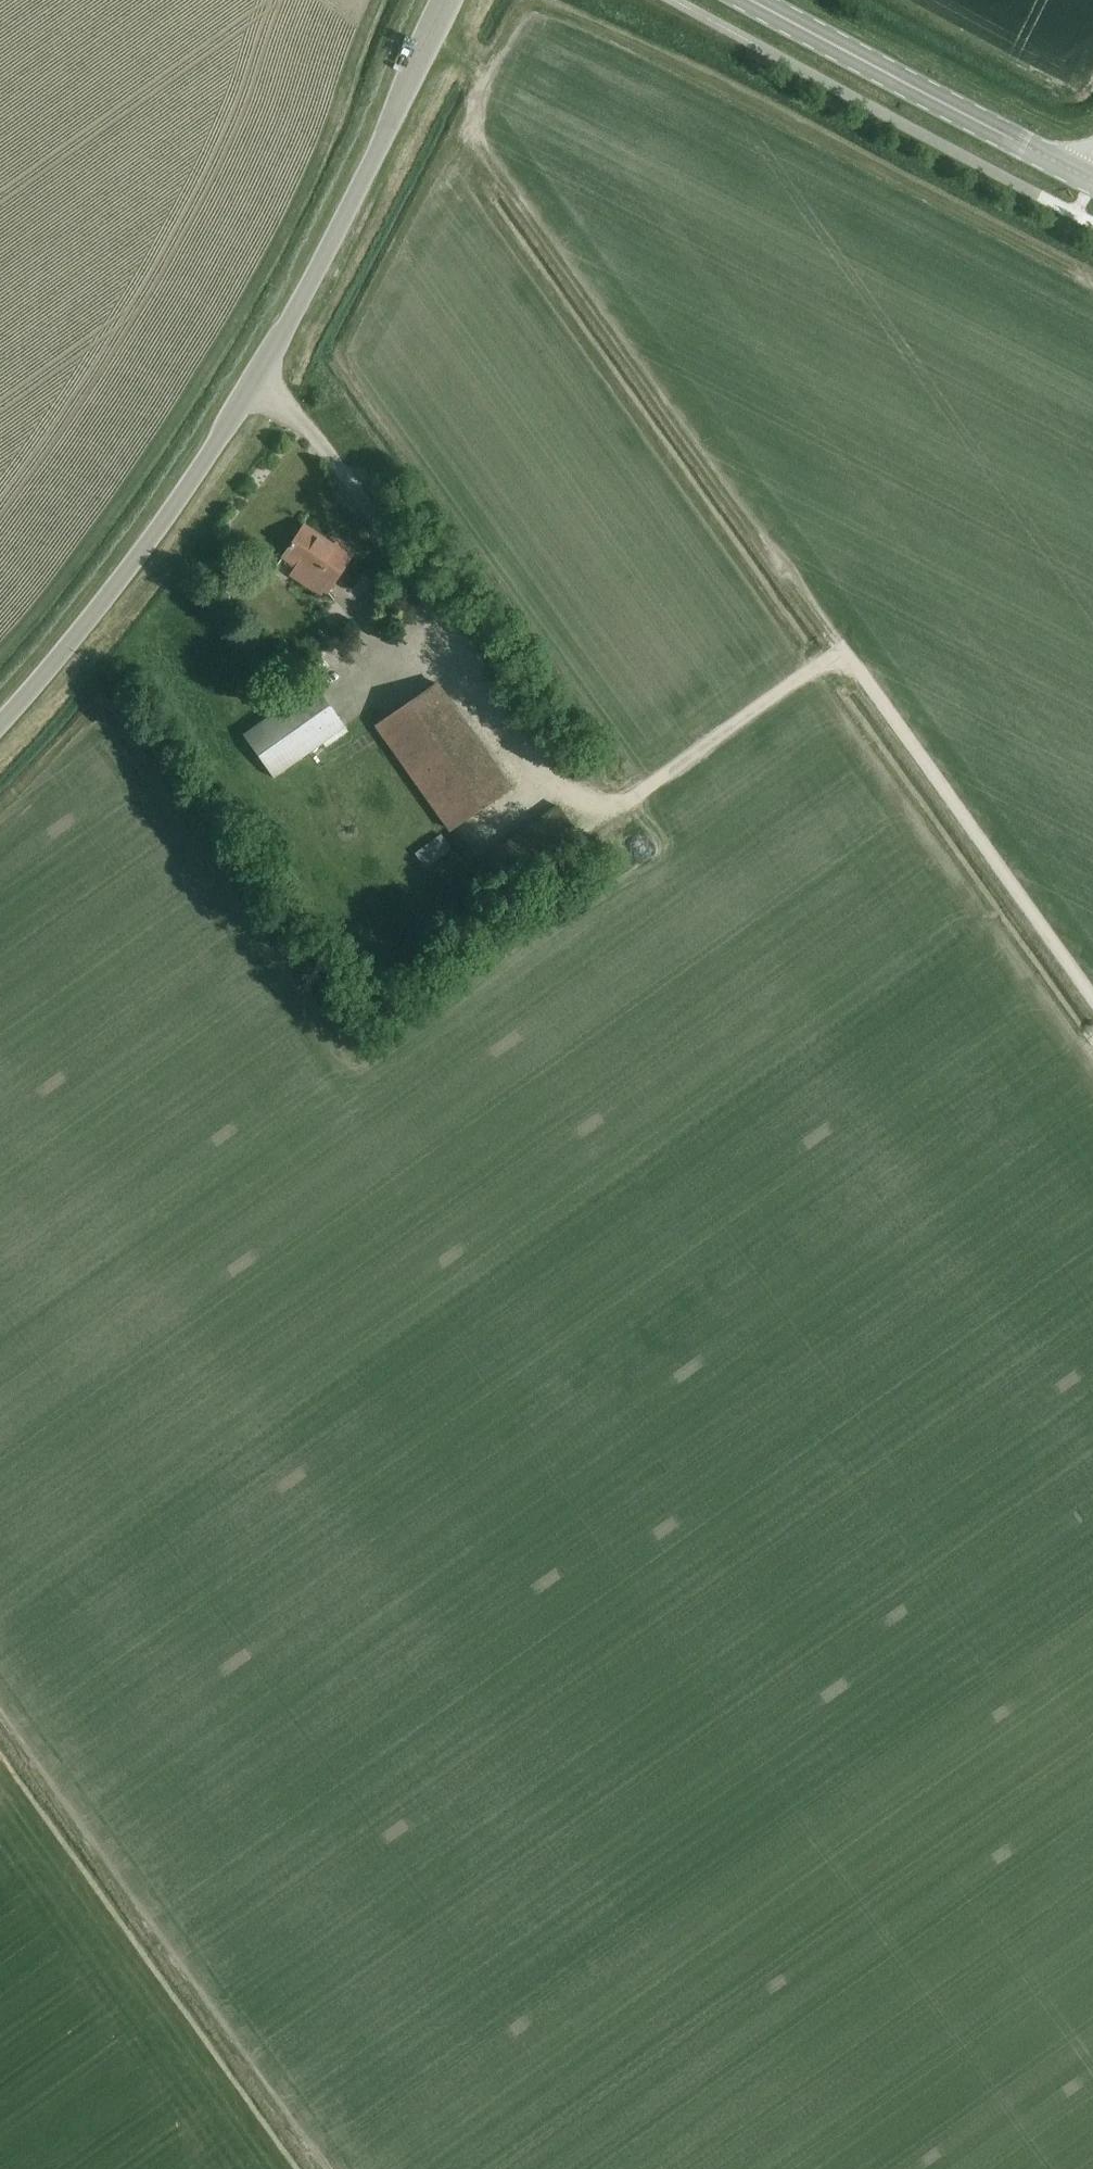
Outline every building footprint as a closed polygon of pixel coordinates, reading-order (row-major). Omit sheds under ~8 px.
[(326,591),(352,553),(336,541),(333,545),(303,525),(282,556),(296,565),(294,569),(326,591)] [(448,829),(508,786),(436,682),(375,725),(448,829)] [(272,776),(344,726),(313,683),(242,733),(272,776)] [(450,848),(440,834),(416,852),(423,862),(426,866),(450,848)] [(459,842),(436,865),(451,879),(474,857),(459,842)] [(426,892),(444,888),(440,869),(421,873),(426,892)]
